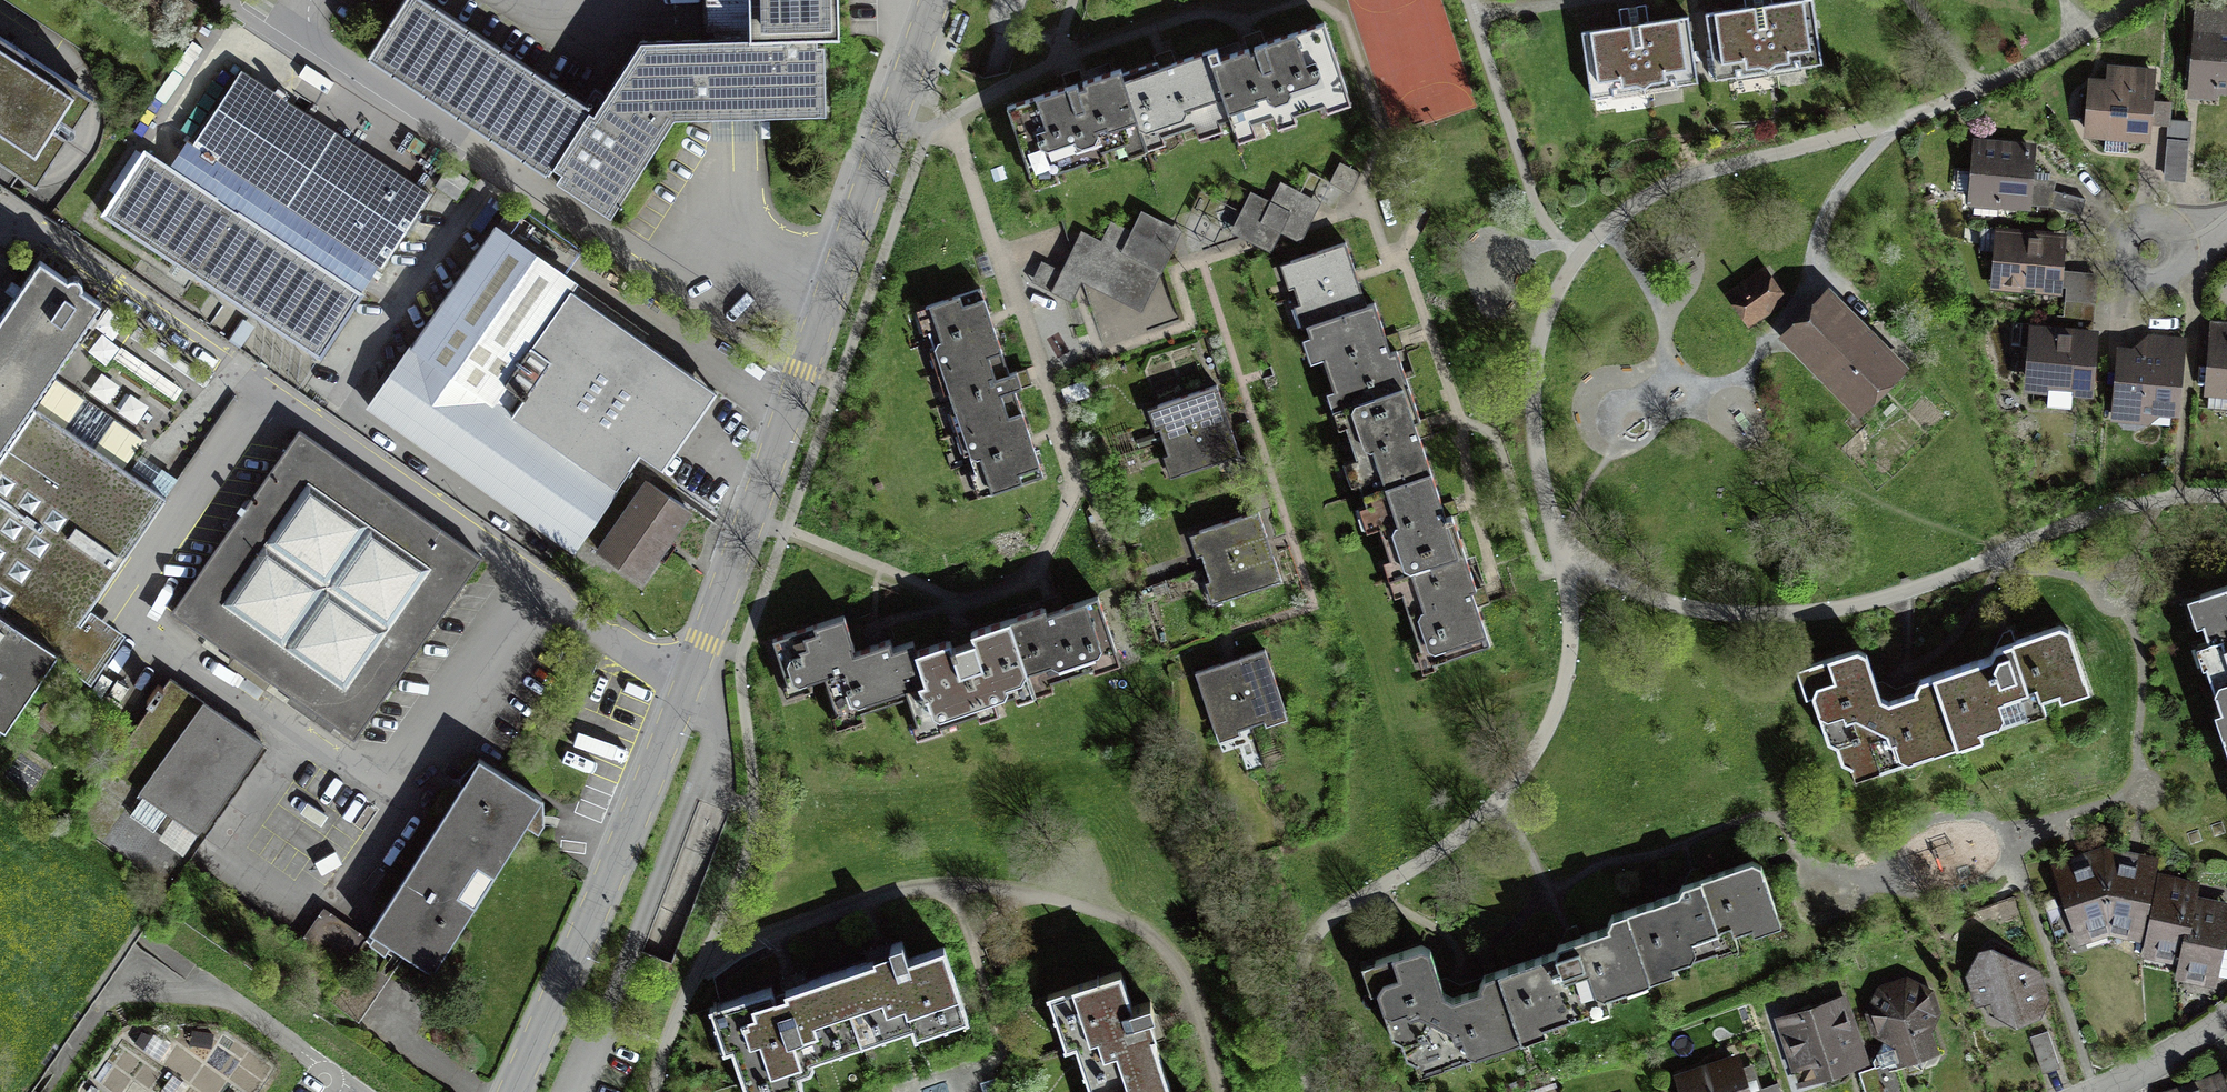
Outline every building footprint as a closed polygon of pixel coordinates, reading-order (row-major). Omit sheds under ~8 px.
[(752,42),(639,45),(594,115),(590,113),(419,0),(406,0),(366,61),(544,179),(551,169),(561,175),(555,183),(611,221),(676,123),(825,121),(824,40),(844,40),(843,0),(751,0),(752,42)] [(1815,2),(1708,17),(1717,83),(1824,69),(1815,2)] [(2196,7),(2187,103),(2217,106),(2218,97),(2226,98),(2226,10),(2196,7)] [(1698,86),(1688,21),(1582,37),(1592,103),(1698,86)] [(1347,91),(1324,23),(1255,46),(1257,51),(1250,53),(1249,48),(1220,57),(1217,47),(1208,50),(1231,119),(1234,129),(1287,111),(1293,115),(1325,104),(1324,99),(1347,91)] [(36,183),(68,135),(53,125),(58,116),(74,126),(93,96),(0,35),(0,165),(36,183)] [(1231,119),(1208,50),(1160,68),(1158,62),(1122,74),(1147,149),(1148,149),(1144,137),(1156,132),(1162,137),(1213,119),(1220,123),(1231,119)] [(1077,83),(1007,107),(1030,174),(1053,167),(1055,172),(1087,161),(1090,154),(1142,137),(1146,150),(1147,149),(1122,74),(1120,69),(1083,81),(1085,87),(1079,89),(1077,83)] [(2107,82),(2091,81),(2086,142),(2150,147),(2157,73),(2108,69),(2107,82)] [(319,362),(362,296),(380,269),(385,272),(433,200),(242,74),(194,147),(187,143),(169,171),(145,155),(102,220),(319,362)] [(2189,175),(2190,137),(2166,136),(2165,174),(2189,175)] [(2037,147),(1975,142),(1969,208),(2032,213),(2037,147)] [(1361,173),(1340,163),(1330,183),(1351,193),(1361,173)] [(469,181),(449,168),(437,186),(456,199),(469,181)] [(1252,190),(1231,228),(1270,249),(1280,231),(1300,242),(1321,201),(1283,181),(1272,201),(1252,190)] [(1052,241),(1032,281),(1072,301),(1082,282),(1142,312),(1182,231),(1141,210),(1131,231),(1111,221),(1102,241),(1081,230),(1071,251),(1052,241)] [(576,281),(493,225),(408,351),(366,413),(572,551),(578,542),(594,553),(641,586),(692,513),(670,498),(678,486),(661,474),(717,393),(569,292),(576,281)] [(2064,236),(1997,231),(1991,293),(2059,298),(2064,236)] [(1281,268),(1291,298),(1355,277),(1345,247),(1281,268)] [(102,302),(82,289),(82,287),(83,286),(83,284),(82,283),(82,281),(81,280),(80,279),(79,278),(77,277),(76,276),(74,276),(72,276),(71,276),(69,277),(68,278),(67,279),(40,260),(21,288),(11,281),(8,286),(4,291),(14,297),(0,318),(0,726),(5,730),(54,659),(91,684),(116,648),(80,622),(166,498),(144,483),(123,468),(144,438),(56,378),(36,408),(34,407),(33,408),(30,406),(102,302)] [(1770,293),(1757,274),(1728,294),(1741,313),(1770,293)] [(1366,308),(1355,277),(1291,298),(1302,329),(1366,308)] [(941,370),(942,371),(1002,351),(981,288),(926,306),(932,325),(929,332),(935,351),(942,354),(947,368),(941,370)] [(1896,370),(1822,295),(1787,329),(1861,404),(1896,370)] [(1389,357),(1372,306),(1366,308),(1302,329),(1306,340),(1299,343),(1308,370),(1323,365),(1333,395),(1324,397),(1329,412),(1409,388),(1397,354),(1389,357)] [(2215,322),(2206,402),(2226,404),(2226,324),(2215,322)] [(2101,333),(2032,327),(2026,397),(2094,403),(2101,333)] [(2135,351),(2121,351),(2112,427),(2145,432),(2161,420),(2180,422),(2185,341),(2149,338),(2135,351)] [(1009,374),(1002,351),(942,371),(942,372),(947,370),(952,385),(949,392),(955,411),(962,414),(967,429),(962,430),(962,432),(1022,412),(1015,390),(1022,387),(1017,371),(1009,374)] [(1420,423),(1409,388),(1329,412),(1333,426),(1343,422),(1356,461),(1338,466),(1348,496),(1357,493),(1361,504),(1367,502),(1434,480),(1425,448),(1437,444),(1429,420),(1420,423)] [(1160,429),(1164,441),(1225,421),(1215,389),(1146,411),(1153,431),(1160,429)] [(1043,475),(1022,412),(962,432),(962,433),(968,431),(973,446),(969,452),(975,471),(982,475),(989,493),(1043,475)] [(1237,456),(1225,421),(1164,441),(1169,454),(1159,458),(1166,479),(1237,456)] [(491,556),(308,430),(182,610),(366,737),(491,556)] [(1384,568),(1388,579),(1459,555),(1434,480),(1367,502),(1370,511),(1360,514),(1367,535),(1381,530),(1393,565),(1384,568)] [(1207,552),(1211,566),(1271,546),(1261,514),(1193,536),(1199,555),(1207,552)] [(1282,580),(1271,546),(1211,566),(1216,579),(1206,582),(1213,602),(1282,580)] [(1491,651),(1459,555),(1388,579),(1395,601),(1405,598),(1423,651),(1414,654),(1423,680),(1442,674),(1440,668),(1491,651)] [(2226,727),(2226,591),(2190,602),(2226,727)] [(1049,609),(1010,622),(1034,693),(1034,698),(1061,689),(1059,682),(1099,669),(1101,675),(1131,666),(1108,596),(1051,615),(1049,609)] [(862,714),(911,697),(907,686),(925,680),(916,653),(912,644),(892,651),(889,642),(854,654),(842,622),(775,645),(791,691),(783,693),(786,702),(810,694),(807,686),(827,679),(839,713),(830,716),(836,733),(865,723),(862,714)] [(944,644),(916,653),(925,680),(907,686),(911,697),(923,731),(1034,693),(1010,622),(967,636),(970,643),(946,651),(944,644)] [(1990,653),(1935,668),(1957,754),(1996,746),(1992,734),(2054,716),(2052,707),(2099,694),(2080,627),(2064,631),(2000,650),(1990,653)] [(1263,650),(1228,662),(1249,724),(1263,719),(1265,724),(1286,717),(1263,650)] [(1837,792),(1957,754),(1935,668),(1916,675),(1921,694),(1882,705),(1867,653),(1803,672),(1837,792)] [(1238,728),(1249,724),(1228,662),(1197,672),(1219,740),(1239,733),(1238,728)] [(169,678),(70,821),(164,886),(182,860),(262,742),(169,678)] [(526,827),(540,836),(547,826),(543,800),(478,759),(372,927),(436,968),(526,827)] [(2080,950),(2110,943),(2105,855),(2052,869),(2080,950)] [(2161,865),(2105,855),(2110,943),(2145,951),(2161,880),(2161,865)] [(1630,914),(1650,984),(1676,977),(1674,970),(1782,931),(1764,873),(1754,866),(1685,891),(1681,898),(1630,914)] [(2144,954),(2183,962),(2196,903),(2200,888),(2161,880),(2145,951),(2144,954)] [(2196,903),(2183,962),(2181,971),(2213,978),(2226,919),(2226,910),(2196,903)] [(1650,984),(1630,914),(1615,921),(1611,931),(1560,949),(1557,957),(1499,976),(1523,1047),(1549,1039),(1545,1030),(1590,1015),(1591,1020),(1613,1014),(1608,997),(1650,984)] [(875,959),(838,971),(860,1039),(909,1024),(913,1037),(967,1019),(943,947),(909,958),(903,937),(883,944),(885,951),(874,955),(875,959)] [(1993,951),(1982,954),(1966,978),(1977,1008),(1992,1004),(1996,1016),(2019,1028),(2042,1022),(2053,1000),(2042,975),(1993,951)] [(1523,1047),(1499,976),(1485,980),(1481,992),(1452,1001),(1443,995),(1430,956),(1422,952),(1363,973),(1370,999),(1379,996),(1392,1043),(1402,1047),(1406,1063),(1416,1068),(1420,1082),(1523,1047)] [(2225,956),(2218,986),(2226,988),(2226,956),(2225,956)] [(860,1039),(838,971),(788,988),(790,995),(754,1007),(750,996),(714,1008),(726,1044),(736,1040),(753,1091),(765,1091),(792,1083),(788,1070),(803,1065),(801,1059),(860,1039)] [(1091,1091),(1094,1091),(1164,1069),(1155,1040),(1160,1038),(1154,1020),(1160,1018),(1153,998),(1133,1005),(1122,971),(1070,989),(1045,997),(1063,1050),(1076,1046),(1091,1091)] [(1934,1034),(1942,1014),(1933,991),(1905,979),(1878,990),(1867,1018),(1881,1069),(1862,1075),(1868,1091),(1907,1091),(1900,1070),(1943,1055),(1934,1034)] [(1846,994),(1774,1017),(1797,1088),(1869,1065),(1846,994)] [(176,1070),(168,1066),(157,1087),(154,1085),(153,1088),(160,1091),(218,1091),(228,1072),(186,1051),(176,1070)] [(1675,1078),(1679,1091),(1751,1091),(1740,1057),(1675,1078)] [(1164,1069),(1094,1091),(1172,1091),(1164,1069)]
